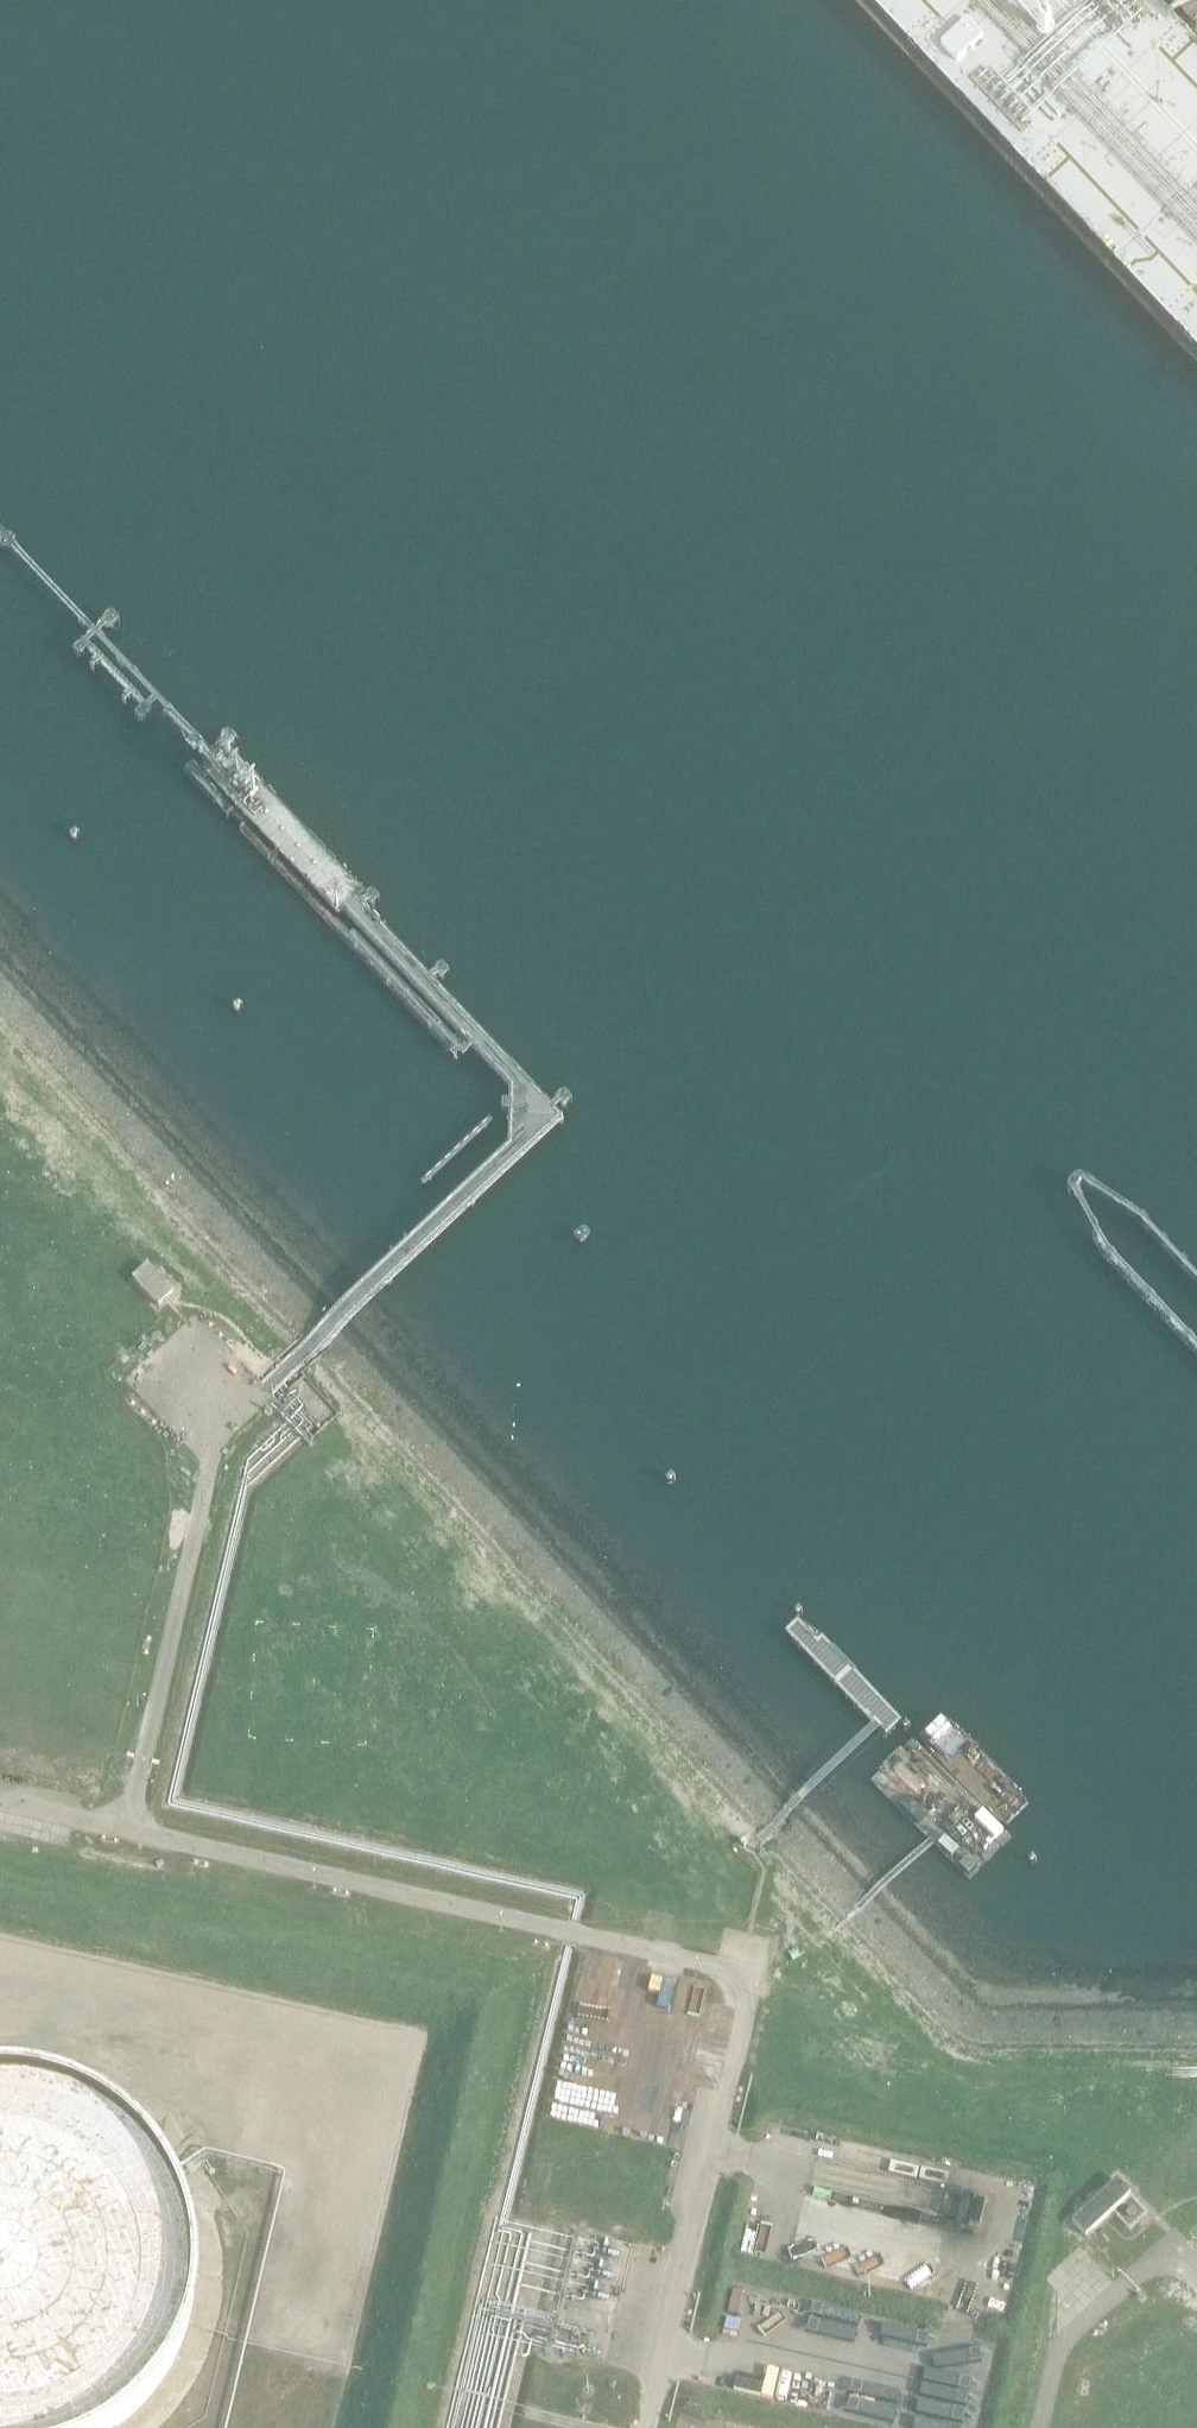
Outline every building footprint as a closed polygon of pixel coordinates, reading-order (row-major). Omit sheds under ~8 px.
[(150,1268),(136,1283),(158,1306),(173,1292),(150,1268)] [(655,1978),(653,1987),(663,1990),(660,2004),(670,2007),(675,1982),(655,1978)] [(147,2404),(182,2350),(197,2287),(189,2223),(160,2165),(113,2121),(53,2096),(0,2093),(0,2427),(114,2427),(147,2404)] [(1086,2235),(1130,2194),(1117,2180),(1072,2222),(1086,2235)] [(835,2236),(837,2228),(808,2220),(798,2261),(849,2273),(857,2242),(835,2236)] [(964,2411),(925,2401),(919,2427),(922,2427),(960,2427),(964,2411)]
